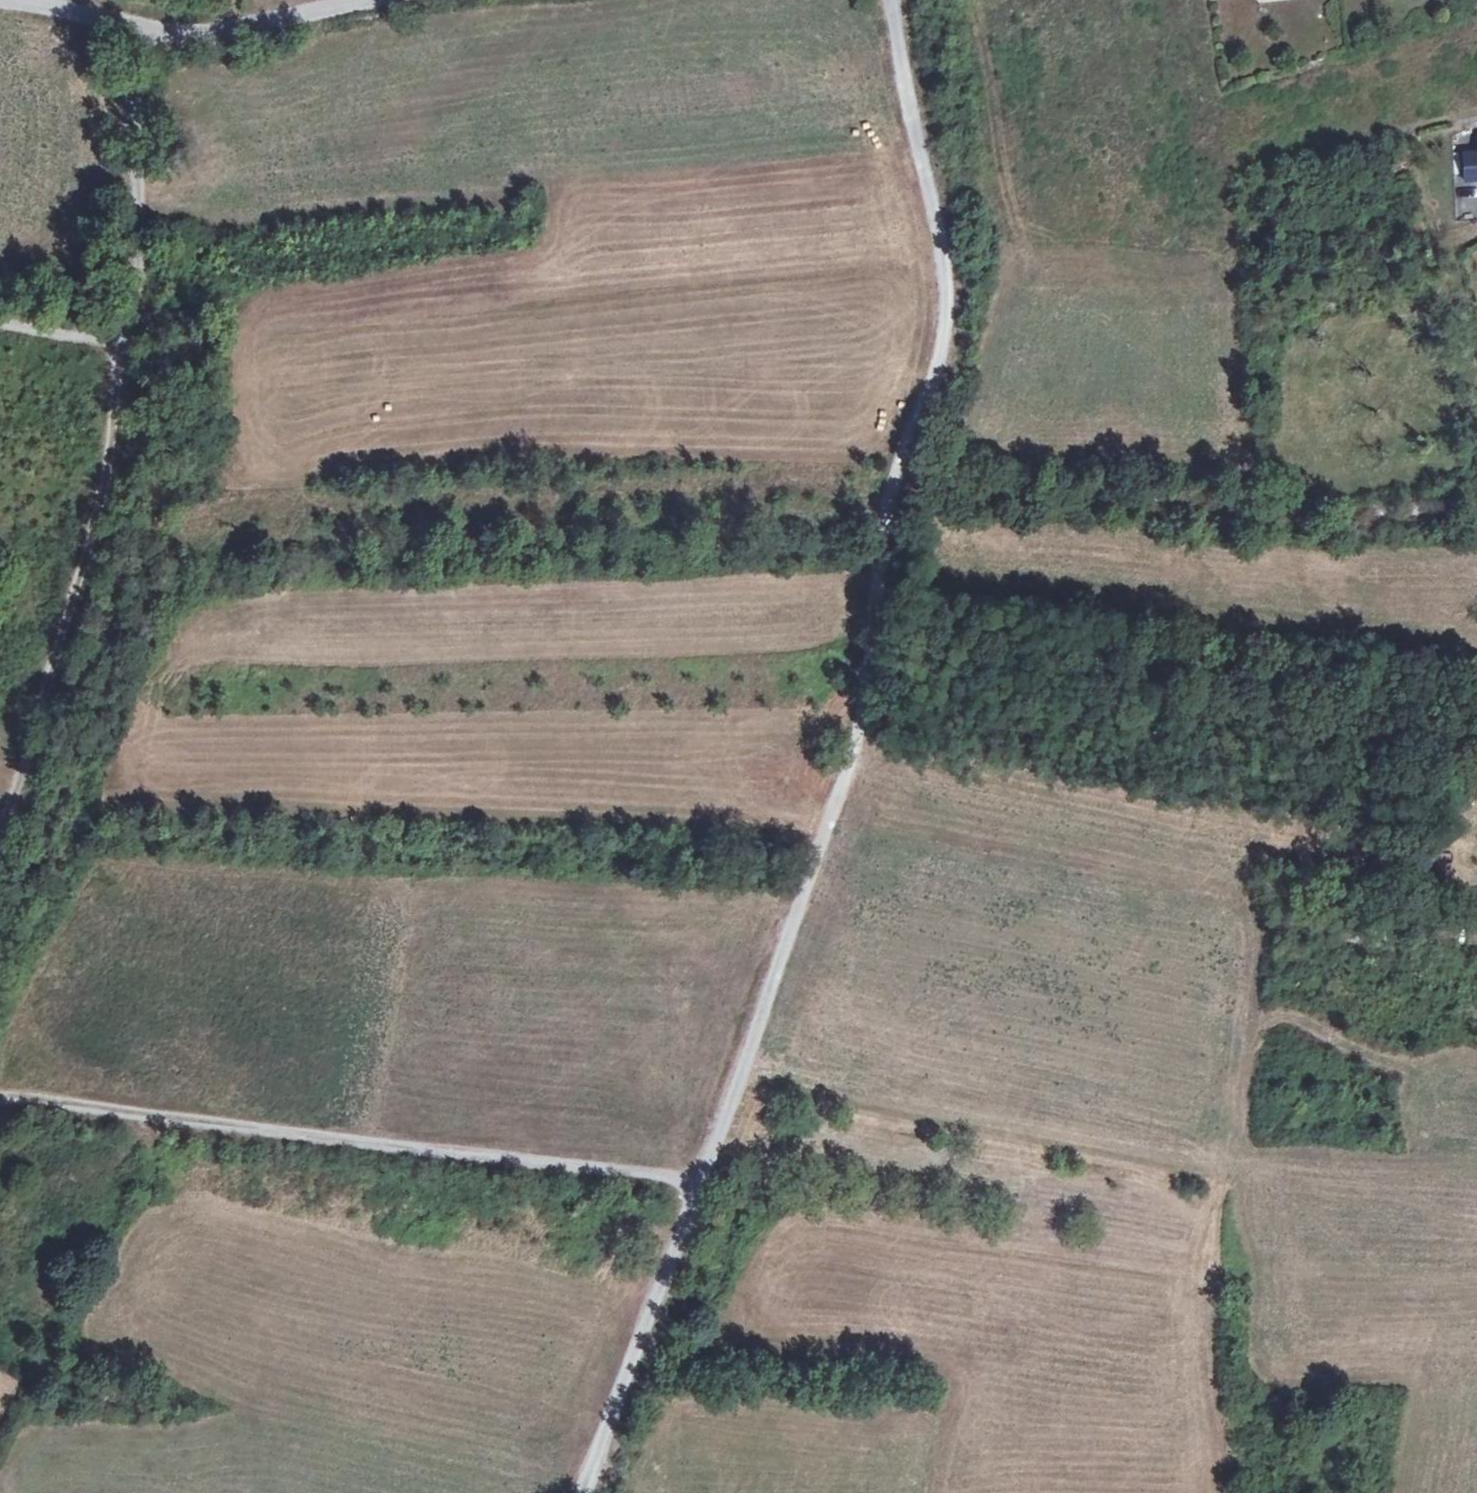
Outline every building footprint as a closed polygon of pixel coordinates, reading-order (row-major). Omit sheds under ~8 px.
[(1464,154),(1465,181),(1476,180),(1476,153),(1464,154)]
